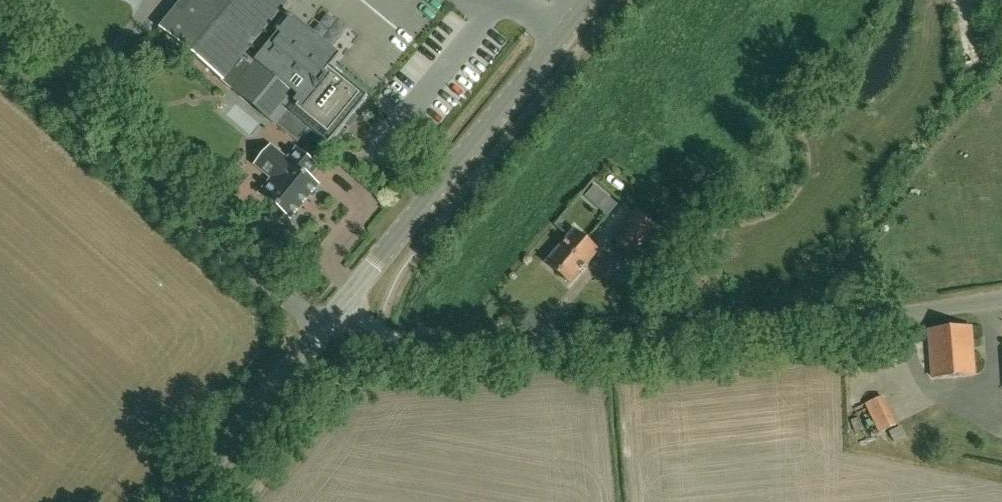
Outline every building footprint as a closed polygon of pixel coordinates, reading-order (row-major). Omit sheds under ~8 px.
[(160,28),(214,74),(297,142),(308,129),(328,145),(366,98),(325,64),(331,56),(278,13),(289,0),(183,0),(160,28)] [(254,163),(259,167),(271,178),(258,193),(273,206),(269,210),(280,219),(283,215),(289,219),(317,186),(308,178),(317,167),(296,149),(287,159),(270,145),(254,163)] [(660,279),(685,248),(635,208),(610,239),(660,279)] [(590,211),(583,222),(593,229),(600,218),(590,211)] [(569,283),(597,250),(574,230),(546,262),(569,283)] [(932,377),(973,374),(971,326),(929,329),(932,377)] [(888,396),(869,405),(882,435),(901,426),(888,396)]
